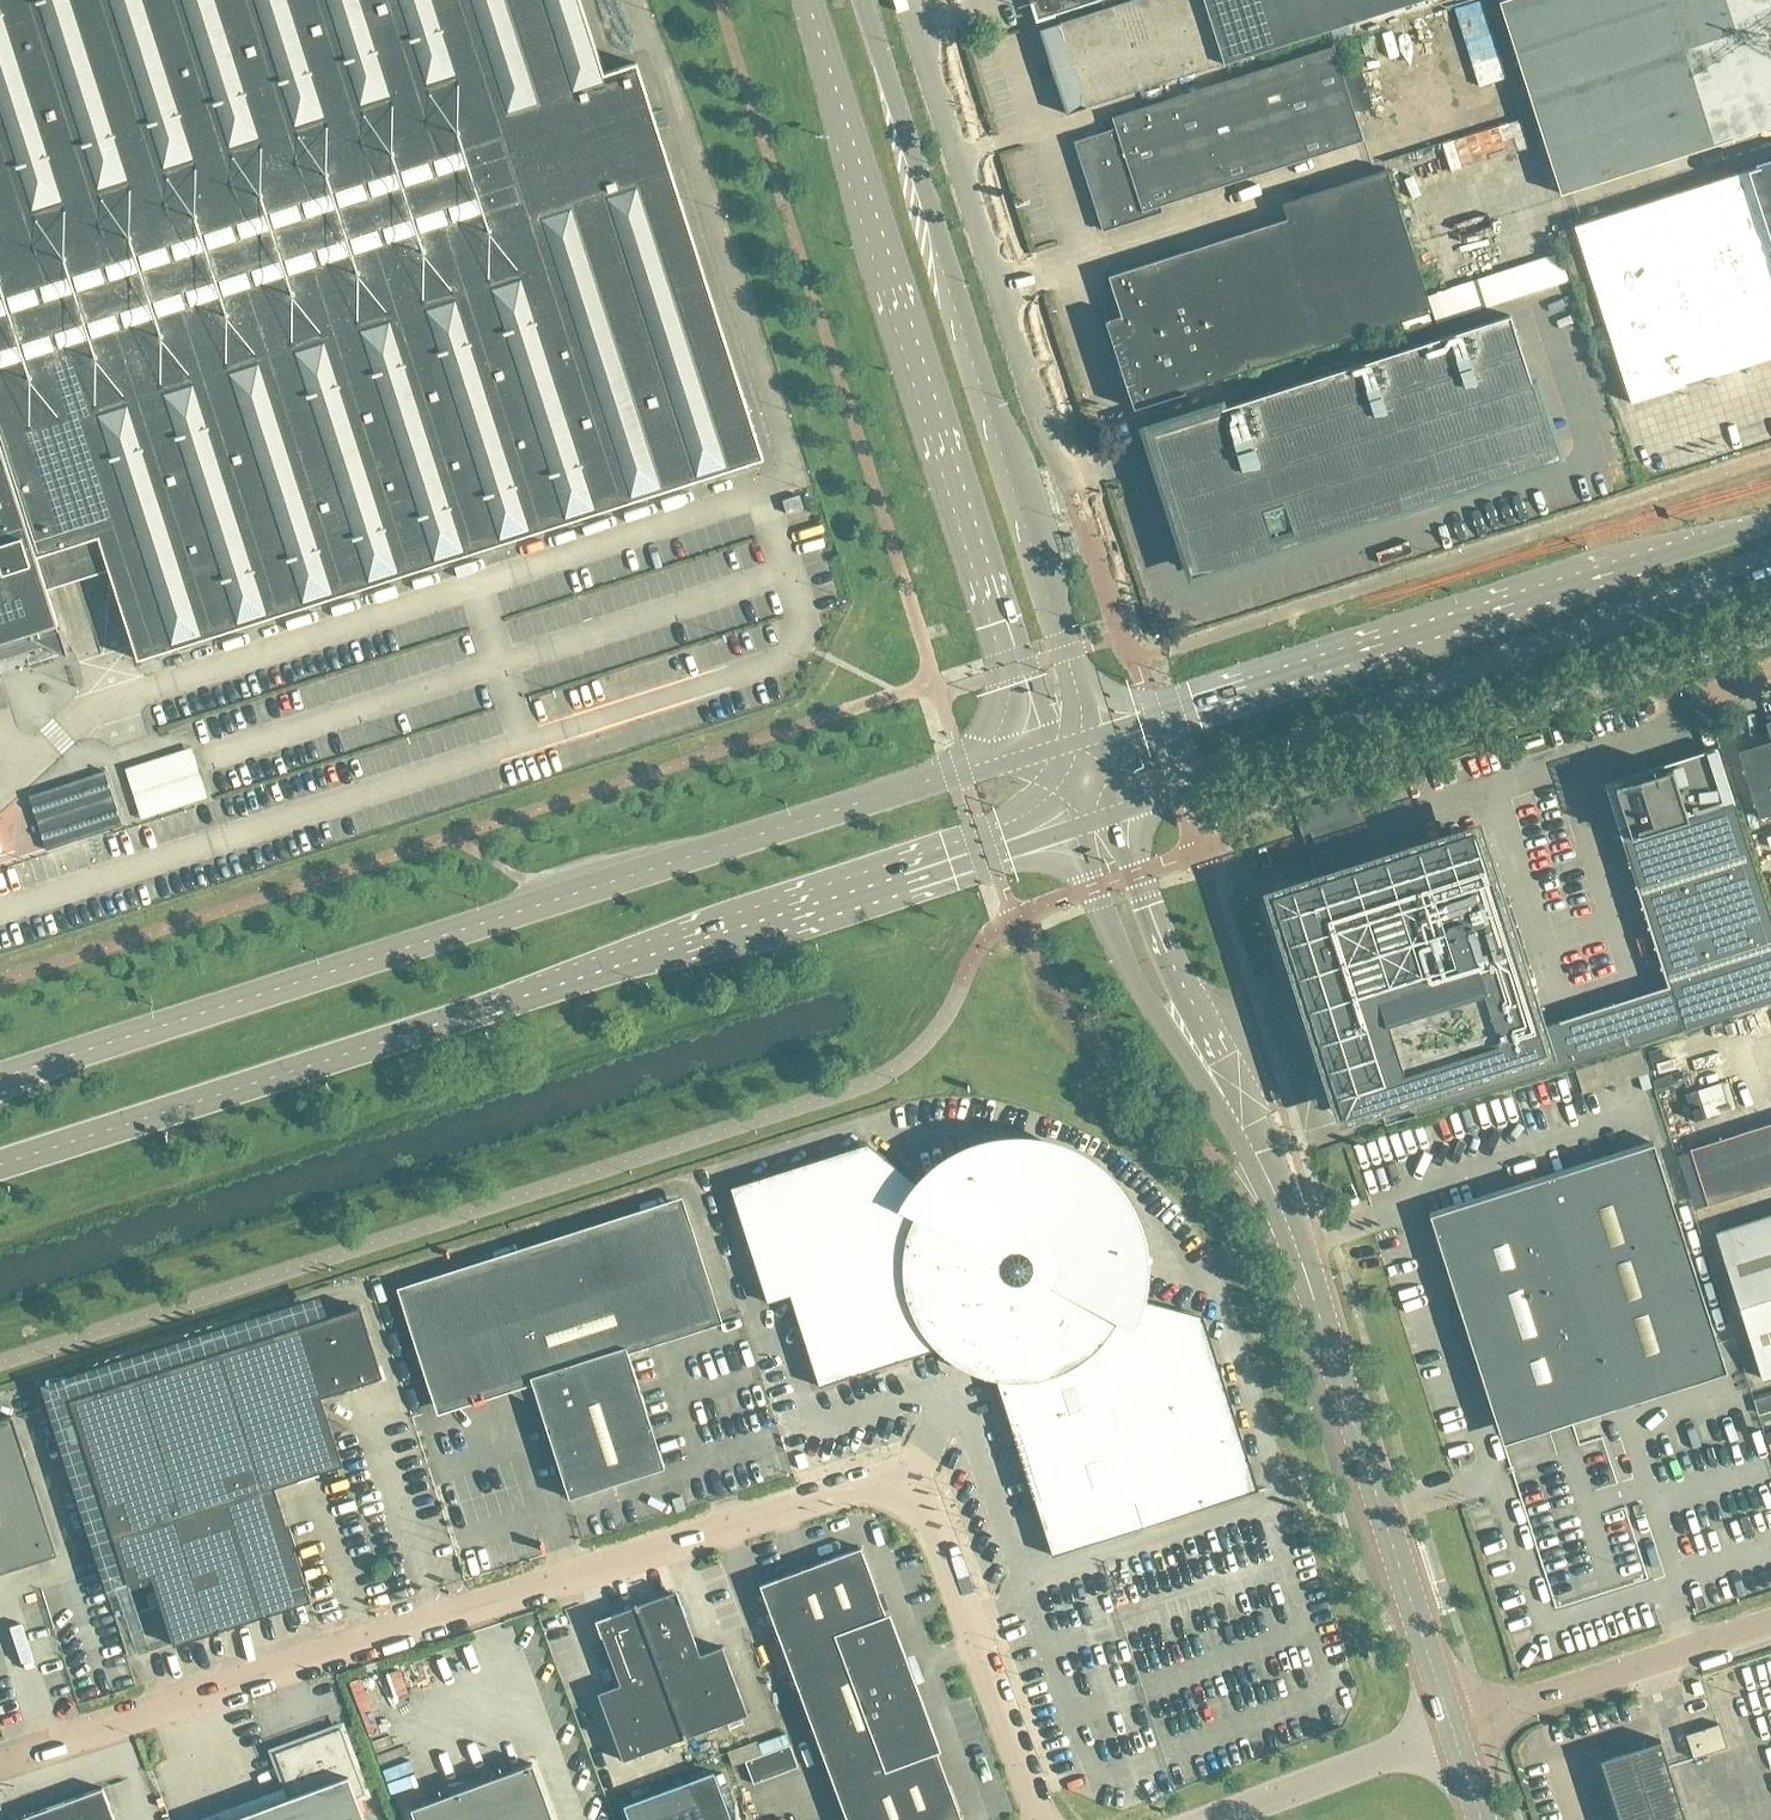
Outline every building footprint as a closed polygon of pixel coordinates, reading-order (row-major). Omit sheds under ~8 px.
[(636,61),(603,71),(580,0),(0,0),(0,674),(61,654),(66,656),(69,655),(66,647),(73,645),(49,571),(103,553),(137,658),(763,458),(636,61)] [(1039,20),(1100,0),(1032,0),(1039,20)] [(1039,29),(1066,113),(1178,77),(1224,62),(1414,0),(1130,0),(1039,29)] [(1530,96),(1761,23),(1770,20),(1770,0),(1499,0),(1530,96)] [(1450,154),(1471,221),(1770,125),(1770,56),(1761,23),(1528,96),(1538,126),(1450,154)] [(1363,139),(1354,111),(1372,105),(1361,68),(1343,74),(1333,46),(1113,116),(1116,128),(1076,141),(1104,229),(1162,211),(1160,204),(1363,139)] [(1436,100),(1415,107),(1429,151),(1450,144),(1436,100)] [(1759,164),(1760,166),(1748,169),(1574,224),(1631,402),(1770,357),(1770,161),(1759,164)] [(1432,310),(1387,169),(1282,202),(1287,218),(1108,275),(1121,316),(1108,320),(1134,403),(1132,404),(1134,408),(1138,406),(1137,405),(1171,394),(1172,395),(1188,390),(1187,389),(1432,310)] [(1555,454),(1549,434),(1510,314),(1149,430),(1194,570),(1275,544),(1269,526),(1289,520),(1290,521),(1295,537),(1410,500),(1407,490),(1428,483),(1431,494),(1501,471),(1497,461),(1518,454),(1521,465),(1555,454)] [(1676,441),(1679,458),(1719,450),(1716,433),(1676,441)] [(799,494),(783,499),(787,513),(803,508),(799,494)] [(1739,751),(1760,817),(1770,813),(1770,740),(1739,751)] [(1539,1027),(1518,961),(1475,829),(1272,894),(1314,1024),(1343,1114),(1360,1109),(1363,1118),(1412,1103),(1415,1114),(1770,1000),(1770,916),(1717,746),(1604,782),(1669,985),(1539,1027)] [(138,822),(206,801),(190,750),(122,771),(138,822)] [(123,824),(105,770),(28,795),(35,815),(46,849),(123,824)] [(1648,1072),(1638,1075),(1643,1091),(1653,1087),(1648,1072)] [(1726,1079),(1697,1089),(1707,1117),(1736,1107),(1726,1079)] [(1690,1147),(1708,1204),(1770,1184),(1770,1121),(1690,1147)] [(1727,1371),(1654,1142),(1653,1138),(1474,1195),(1429,1210),(1465,1322),(1467,1321),(1484,1374),(1481,1375),(1503,1443),(1727,1371)] [(1130,1244),(1129,1241),(1127,1233),(1126,1229),(1124,1225),(1121,1218),(1118,1211),(1114,1204),(1112,1200),(1109,1197),(1104,1191),(1101,1188),(1078,1168),(1051,1156),(1043,1153),(1035,1152),(1031,1151),(1023,1150),(1019,1150),(1011,1150),(1003,1151),(999,1151),(991,1153),(983,1155),(975,1158),(967,1161),(960,1165),(956,1167),(949,1171),(943,1177),(937,1182),(931,1188),(928,1191),(868,1142),(730,1186),(767,1302),(790,1295),(819,1385),(941,1346),(943,1343),(996,1370),(995,1374),(1045,1529),(1136,1501),(1143,1526),(1259,1489),(1204,1315),(1128,1294),(1130,1287),(1131,1283),(1132,1275),(1132,1268),(1132,1264),(1132,1256),(1131,1248),(1130,1244)] [(665,1467),(627,1348),(717,1319),(680,1201),(403,1290),(441,1407),(510,1385),(538,1401),(569,1497),(665,1467)] [(1717,1231),(1763,1377),(1770,1375),(1770,1214),(1717,1231)] [(311,1599),(274,1485),(300,1477),(302,1480),(317,1475),(316,1472),(343,1463),(335,1439),(346,1426),(341,1423),(337,1421),(333,1419),(328,1418),(321,1395),(383,1375),(360,1306),(70,1398),(114,1535),(113,1535),(128,1583),(152,1576),(174,1643),(311,1599)] [(1754,1398),(1759,1413),(1770,1409),(1770,1406),(1767,1394),(1754,1398)] [(57,1554),(13,1415),(0,1419),(0,1572),(57,1554)] [(890,1612),(886,1613),(861,1546),(760,1584),(848,1819),(956,1819),(962,1818),(937,1751),(941,1749),(890,1612)] [(748,1713),(723,1645),(700,1653),(686,1614),(684,1610),(684,1611),(677,1593),(673,1591),(655,1598),(655,1597),(652,1597),(651,1598),(649,1599),(637,1604),(637,1602),(636,1602),(686,1739),(687,1738),(687,1736),(748,1713)] [(686,1739),(636,1602),(634,1602),(635,1604),(621,1610),(621,1609),(617,1611),(618,1612),(600,1618),(598,1623),(605,1640),(604,1640),(604,1643),(605,1644),(606,1646),(620,1683),(597,1692),(623,1760),(675,1740),(684,1737),(685,1739),(686,1739)] [(1159,1606),(1168,1633),(1179,1629),(1170,1602),(1159,1606)] [(1727,1746),(1719,1722),(1685,1733),(1693,1757),(1727,1746)] [(357,1795),(365,1792),(341,1727),(275,1751),(292,1796),(225,1819),(366,1819),(357,1795)] [(1660,1740),(1661,1740),(1661,1738),(1600,1758),(1600,1760),(1601,1759),(1621,1819),(1686,1819),(1660,1740)] [(798,1766),(790,1743),(745,1760),(754,1783),(798,1766)] [(533,1762),(411,1807),(416,1819),(554,1819),(533,1762)] [(714,1770),(623,1804),(629,1819),(733,1819),(714,1770)] [(103,1786),(12,1819),(115,1819),(103,1786)]
